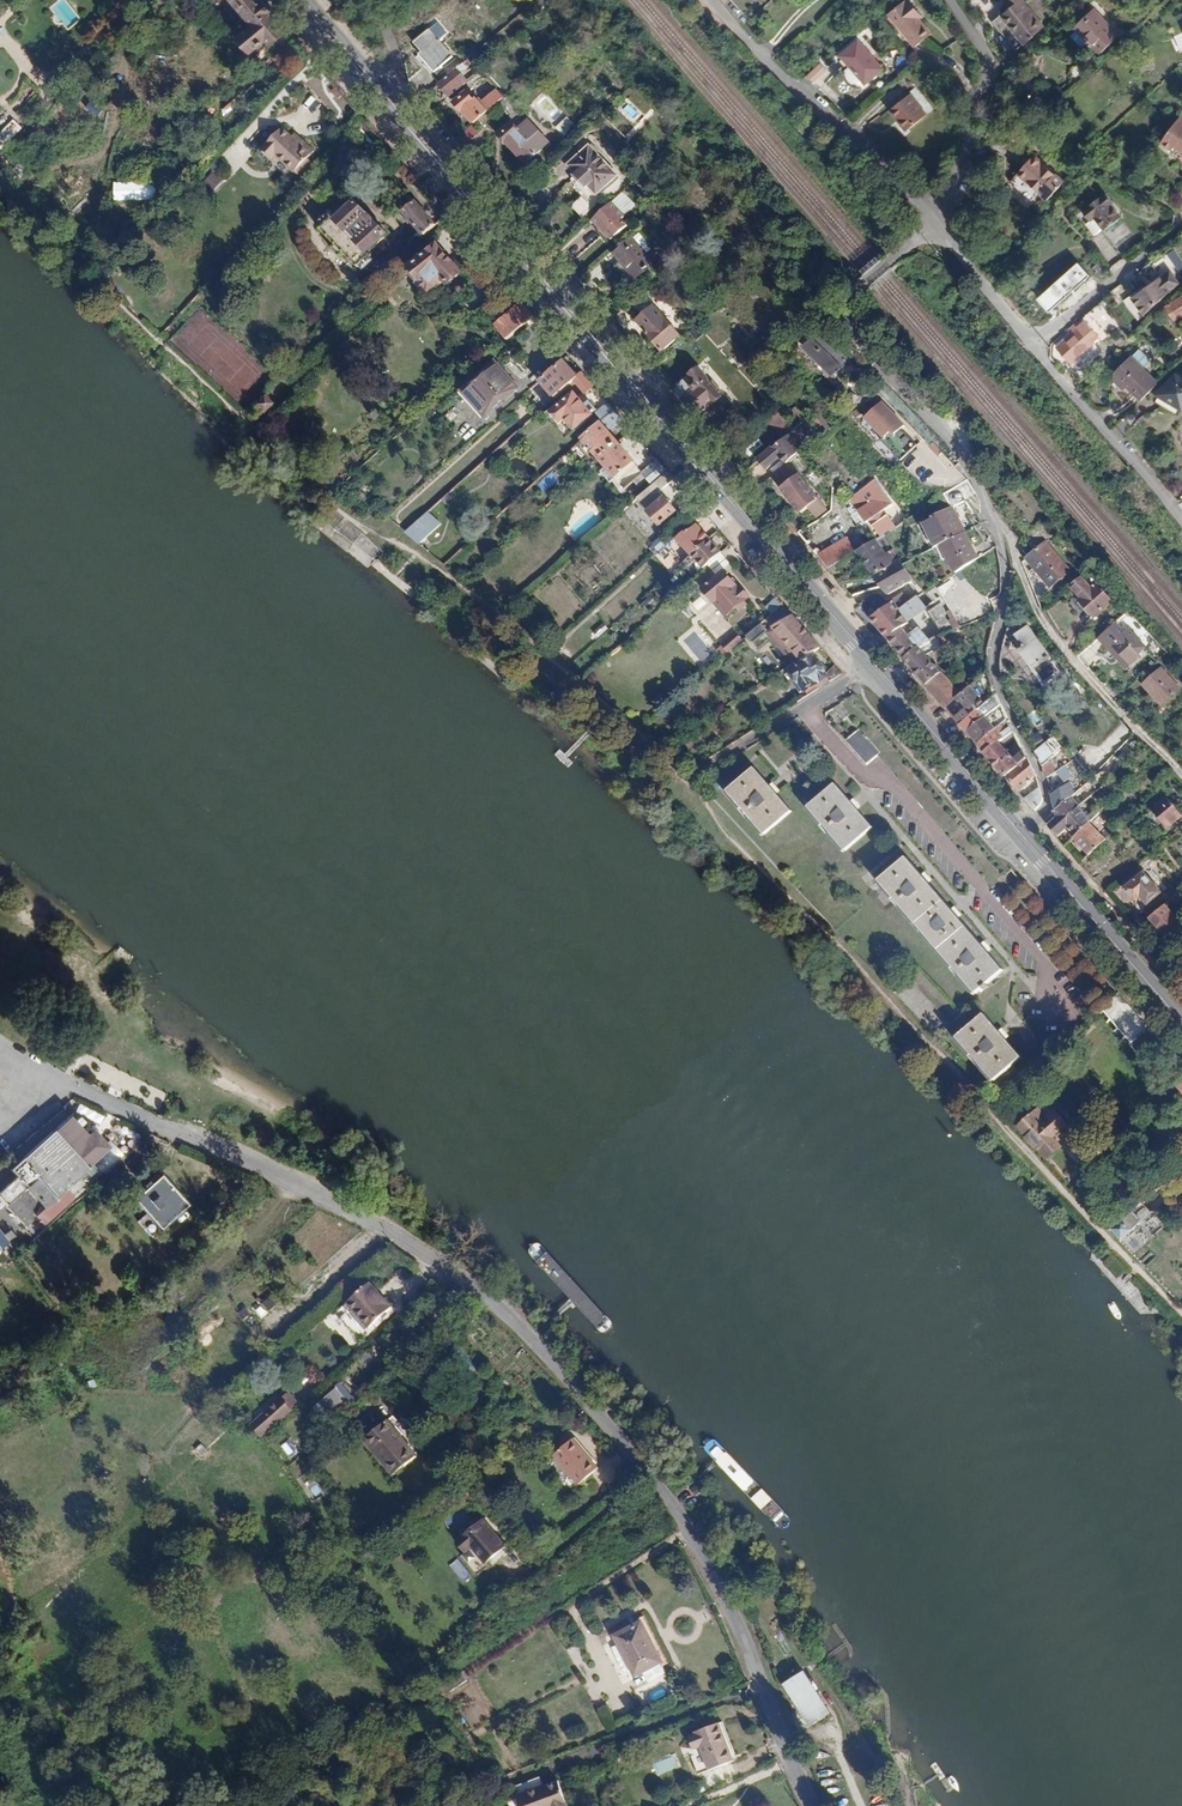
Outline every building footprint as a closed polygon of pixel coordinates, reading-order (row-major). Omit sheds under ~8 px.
[(288,29),(263,0),(234,0),(246,13),(242,17),(250,27),(240,36),(251,49),(270,33),(275,39),(288,29)] [(1017,1),(1018,0),(1001,0),(996,12),(987,18),(1008,51),(1018,45),(998,14),(1017,1)] [(912,3),(924,18),(927,16),(915,1),(912,3)] [(1038,32),(1017,1),(998,14),(1018,45),(1038,32)] [(921,47),(934,36),(908,3),(894,15),(921,47)] [(908,3),(934,36),(936,35),(923,19),(924,18),(912,3),(910,4),(909,3),(908,3)] [(1119,34),(1094,8),(1075,26),(1100,52),(1119,34)] [(437,22),(414,43),(422,52),(419,55),(433,70),(450,55),(437,39),(445,32),(437,22)] [(844,53),(867,82),(884,68),(860,40),(844,53)] [(289,77),(305,64),(291,47),(274,60),(289,77)] [(809,73),(814,78),(827,66),(823,61),(809,73)] [(827,66),(814,78),(815,80),(829,68),(827,66)] [(465,80),(455,68),(438,82),(448,95),(465,80)] [(241,92),(247,104),(263,96),(257,84),(241,92)] [(455,101),(473,121),(502,96),(495,88),(480,101),(475,96),(473,98),(467,90),(455,101)] [(917,128),(935,113),(919,97),(901,115),(909,123),(910,121),(917,128)] [(85,109),(98,116),(102,108),(89,102),(85,109)] [(1158,135),(1181,159),(1181,111),(1158,135)] [(937,115),(935,113),(917,128),(920,131),(937,115)] [(565,116),(556,128),(564,134),(574,122),(565,116)] [(456,136),(464,145),(480,130),(473,121),(456,136)] [(909,123),(915,130),(917,128),(910,121),(909,123)] [(523,134),(512,122),(500,134),(526,162),(542,147),(526,131),(523,134)] [(299,144),(291,136),(281,127),(262,148),(272,158),(276,154),(294,171),(307,157),(314,150),(302,140),(299,144)] [(295,132),(291,136),(299,144),(302,140),(295,132)] [(597,192),(617,174),(590,144),(569,163),(577,172),(571,178),(590,198),(587,202),(593,208),(602,198),(597,192)] [(388,156),(393,151),(388,145),(382,150),(388,156)] [(1045,170),(1023,152),(1008,171),(1030,188),(1045,170)] [(307,157),(294,171),(300,176),(312,163),(307,157)] [(209,173),(204,184),(217,190),(222,178),(209,173)] [(113,182),(113,200),(154,200),(154,182),(113,182)] [(979,195),(988,197),(991,184),(982,182),(979,195)] [(1104,190),(1081,208),(1089,218),(1092,215),(1103,229),(1119,218),(1108,203),(1112,201),(1104,190)] [(570,206),(581,218),(592,209),(581,196),(570,206)] [(424,235),(435,224),(416,201),(404,212),(407,217),(404,220),(410,228),(414,224),(424,235)] [(611,201),(592,219),(609,237),(625,223),(618,216),(621,212),(611,201)] [(357,267),(360,271),(369,263),(367,260),(368,258),(365,254),(384,237),(354,203),(335,220),(331,216),(329,218),(326,216),(323,216),(320,217),(318,220),(318,223),(320,226),(317,229),(354,270),(357,267)] [(650,263),(644,255),(629,239),(614,252),(635,276),(650,263)] [(463,274),(438,245),(410,269),(431,292),(444,281),(449,286),(463,274)] [(651,249),(644,255),(650,263),(658,256),(651,249)] [(1163,258),(1153,264),(1160,275),(1170,268),(1163,258)] [(1132,297),(1143,313),(1178,282),(1170,270),(1132,297)] [(663,349),(681,334),(647,296),(637,305),(643,312),(638,317),(648,329),(647,331),(663,349)] [(1170,306),(1181,319),(1181,318),(1181,296),(1173,304),(1170,306)] [(508,338),(535,314),(523,300),(495,324),(508,338)] [(1103,304),(1091,315),(1109,335),(1121,325),(1103,304)] [(1072,331),(1057,344),(1071,360),(1099,336),(1085,320),(1078,326),(1076,323),(1070,329),(1072,331)] [(822,332),(806,345),(819,361),(822,358),(834,372),(847,360),(822,332)] [(741,349),(732,357),(738,365),(748,357),(741,349)] [(562,359),(539,379),(555,396),(572,380),(577,375),(562,359)] [(517,385),(494,360),(463,387),(486,413),(517,385)] [(1108,376),(1115,385),(1133,368),(1125,360),(1108,376)] [(690,377),(675,391),(696,416),(711,403),(712,405),(723,395),(713,383),(712,384),(699,368),(689,376),(690,377)] [(1133,368),(1115,385),(1134,405),(1151,388),(1133,368)] [(577,375),(572,380),(584,394),(595,386),(582,371),(577,375)] [(1151,398),(1173,412),(1176,408),(1179,410),(1181,405),(1181,376),(1175,383),(1170,379),(1151,398)] [(571,392),(548,411),(559,424),(563,420),(573,431),(592,414),(591,413),(595,410),(587,400),(581,404),(571,392)] [(262,396),(252,404),(259,412),(268,404),(262,396)] [(882,439),(889,433),(892,436),(905,424),(882,400),(862,418),(882,439)] [(596,412),(602,420),(614,408),(609,402),(596,412)] [(602,420),(581,438),(599,458),(617,442),(607,430),(622,417),(614,408),(602,420)] [(793,428),(775,410),(728,453),(733,458),(769,424),(781,438),(793,428)] [(808,444),(793,428),(781,438),(758,460),(766,469),(781,456),(786,463),(789,461),(801,450),(808,444)] [(914,447),(908,433),(896,439),(894,434),(887,438),(895,456),(914,447)] [(617,442),(599,458),(619,480),(636,464),(617,442)] [(812,465),(801,450),(789,461),(799,475),(812,465)] [(643,470),(652,482),(667,470),(657,458),(643,470)] [(789,461),(786,463),(771,476),(799,513),(807,508),(815,518),(825,509),(799,475),(789,461)] [(667,470),(652,482),(660,490),(675,478),(667,470)] [(891,503),(874,480),(849,498),(867,521),(882,510),(891,503)] [(664,497),(646,512),(658,526),(676,511),(664,497)] [(397,523),(405,531),(427,510),(420,502),(397,523)] [(950,505),(921,519),(934,546),(963,530),(950,505)] [(417,546),(440,525),(428,510),(404,531),(417,546)] [(676,538),(689,554),(708,537),(696,524),(689,531),(686,529),(676,538)] [(1038,525),(1025,537),(1035,549),(1026,556),(1051,586),(1071,569),(1046,540),(1049,537),(1038,525)] [(963,530),(934,546),(948,575),(976,557),(963,530)] [(891,548),(882,534),(880,535),(882,540),(876,544),(880,549),(862,561),(864,564),(870,559),(881,551),(883,554),(891,548)] [(685,558),(681,561),(686,566),(694,559),(702,568),(721,551),(708,537),(689,554),(685,558)] [(855,551),(862,561),(880,549),(876,544),(877,537),(855,551)] [(837,563),(855,551),(847,540),(829,552),(837,563)] [(864,564),(872,576),(885,567),(898,559),(891,548),(883,554),(881,551),(870,559),(864,564)] [(819,558),(828,569),(837,563),(829,552),(819,558)] [(900,587),(913,578),(902,564),(898,559),(885,567),(900,587)] [(872,576),(880,587),(887,597),(900,587),(885,567),(872,576)] [(1087,569),(1072,582),(1083,595),(1080,598),(1094,614),(1112,599),(1098,583),(1093,587),(1086,578),(1091,574),(1087,569)] [(722,572),(702,589),(725,616),(735,607),(738,611),(748,601),(746,598),(748,596),(739,587),(737,588),(722,572)] [(836,578),(839,582),(852,580),(848,572),(836,578)] [(864,612),(887,639),(906,624),(908,623),(907,622),(898,610),(890,602),(885,606),(875,594),(859,606),(864,612)] [(898,610),(907,622),(925,607),(916,595),(898,610)] [(937,598),(954,629),(960,626),(942,595),(937,598)] [(691,605),(697,612),(708,604),(702,596),(691,605)] [(980,617),(996,610),(991,597),(975,604),(980,617)] [(649,598),(639,606),(644,612),(653,603),(649,598)] [(821,646),(794,614),(771,628),(776,633),(767,638),(786,668),(788,666),(821,646)] [(1117,620),(1123,630),(1131,626),(1125,616),(1117,620)] [(1111,623),(1101,631),(1108,639),(1104,643),(1124,667),(1139,654),(1111,623)] [(764,631),(758,624),(743,636),(750,643),(764,631)] [(887,639),(903,658),(915,647),(928,641),(918,629),(914,633),(906,624),(887,639)] [(1025,642),(1020,647),(1046,681),(1060,671),(1025,625),(1017,632),(1025,642)] [(727,638),(733,645),(743,636),(738,629),(727,638)] [(945,706),(954,699),(958,695),(924,655),(942,645),(943,646),(948,642),(942,634),(928,641),(915,647),(903,658),(945,706)] [(715,649),(721,656),(733,645),(727,638),(715,649)] [(791,670),(807,696),(844,672),(836,664),(825,673),(813,655),(791,670)] [(1162,666),(1145,682),(1163,702),(1181,687),(1162,666)] [(1079,679),(1074,684),(1081,692),(1086,688),(1079,679)] [(955,717),(960,724),(970,717),(968,714),(983,702),(969,686),(958,695),(954,699),(963,710),(955,717)] [(960,724),(967,732),(985,717),(991,709),(1000,701),(995,689),(983,702),(968,714),(970,717),(960,724)] [(841,702),(834,708),(844,721),(852,715),(841,702)] [(978,744),(986,753),(997,744),(1003,738),(1001,736),(1012,728),(1006,715),(993,727),(995,730),(978,744)] [(967,732),(978,744),(995,730),(993,727),(985,717),(967,732)] [(859,730),(848,739),(855,747),(852,750),(867,766),(879,756),(929,813),(992,887),(1006,873),(894,743),(882,754),(867,737),(873,732),(864,721),(857,727),(859,730)] [(1048,737),(1035,750),(1039,762),(1057,746),(1048,737)] [(1005,776),(1027,757),(1023,748),(1010,759),(997,744),(986,753),(1005,776)] [(1027,780),(1035,773),(1028,755),(1027,757),(1005,776),(1018,790),(1028,782),(1027,780)] [(1051,760),(1040,767),(1047,779),(1058,771),(1051,760)] [(728,789),(765,835),(792,812),(755,767),(728,789)] [(834,784),(807,807),(846,851),(872,829),(834,784)] [(1056,809),(1074,794),(1065,784),(1052,794),(1056,809)] [(1042,799),(1038,785),(1024,798),(1035,811),(1041,805),(1042,799)] [(1047,824),(1058,836),(1069,826),(1072,823),(1068,817),(1083,805),(1074,794),(1056,809),(1055,811),(1059,816),(1047,824)] [(1154,807),(1168,825),(1181,814),(1181,812),(1168,795),(1154,807)] [(1069,826),(1076,835),(1094,819),(1083,805),(1068,817),(1072,823),(1069,826)] [(1089,853),(1106,838),(1098,827),(1109,818),(1103,811),(1094,819),(1076,835),(1075,836),(1089,853)] [(905,857),(877,879),(935,947),(975,992),(1002,969),(943,901),(905,857)] [(1145,873),(1161,893),(1166,888),(1150,868),(1145,873)] [(1148,903),(1161,893),(1145,873),(1126,888),(1136,900),(1142,895),(1148,903)] [(1181,889),(1181,888),(1179,885),(1165,898),(1168,902),(1173,897),(1178,892),(1181,889)] [(1178,892),(1173,897),(1181,907),(1181,897),(1178,892)] [(1151,917),(1169,938),(1181,926),(1181,919),(1168,902),(1161,908),(1151,917)] [(1143,914),(1148,920),(1151,917),(1161,908),(1156,903),(1143,914)] [(978,1011),(952,1033),(991,1078),(1017,1056),(978,1011)] [(1031,1069),(1020,1079),(1024,1085),(1035,1075),(1031,1069)] [(1048,1101),(1021,1124),(1030,1134),(1027,1137),(1039,1151),(1044,1147),(1052,1157),(1068,1144),(1058,1133),(1068,1124),(1048,1101)] [(37,1178),(26,1189),(43,1208),(76,1176),(86,1187),(120,1156),(106,1142),(87,1161),(82,1155),(82,1152),(81,1149),(77,1144),(88,1134),(89,1131),(88,1127),(86,1124),(82,1123),(79,1123),(77,1125),(69,1117),(59,1124),(59,1123),(60,1121),(58,1119),(56,1118),(55,1119),(31,1141),(34,1145),(20,1158),(37,1178)] [(0,1170),(0,1192),(16,1179),(5,1166),(0,1170)] [(158,1178),(132,1201),(158,1230),(185,1207),(158,1178)] [(7,1207),(28,1226),(31,1222),(36,1227),(46,1215),(22,1193),(7,1207)] [(1129,1212),(1112,1227),(1118,1235),(1125,1228),(1124,1227),(1134,1218),(1129,1212)] [(31,1222),(28,1226),(33,1231),(37,1228),(36,1227),(31,1222)] [(10,1246),(0,1233),(0,1249),(2,1252),(10,1246)] [(9,1233),(5,1237),(10,1243),(14,1239),(9,1233)] [(349,1299),(353,1304),(370,1324),(389,1307),(367,1282),(349,1299)] [(256,1301),(250,1308),(260,1319),(267,1313),(256,1301)] [(370,1324),(353,1304),(338,1318),(358,1341),(373,1327),(370,1324)] [(338,1390),(317,1409),(325,1419),(346,1400),(338,1390)] [(277,1399),(264,1410),(274,1421),(290,1407),(283,1399),(280,1402),(277,1399)] [(390,1415),(371,1433),(401,1469),(421,1452),(390,1415)] [(572,1436),(552,1451),(576,1482),(596,1466),(572,1436)] [(485,1519),(462,1536),(477,1554),(471,1559),(480,1570),(508,1547),(485,1519)] [(639,1623),(614,1637),(635,1674),(660,1661),(639,1623)] [(783,1682),(807,1727),(824,1717),(820,1709),(822,1707),(803,1671),(783,1682)] [(462,1672),(439,1686),(444,1694),(467,1679),(462,1672)] [(694,1737),(688,1739),(692,1751),(699,1748),(708,1771),(732,1762),(717,1724),(693,1734),(694,1737)] [(526,1781),(530,1789),(555,1779),(552,1771),(526,1781)] [(530,1789),(536,1805),(554,1805),(563,1803),(565,1805),(575,1805),(584,1803),(572,1773),(555,1779),(530,1789)]
